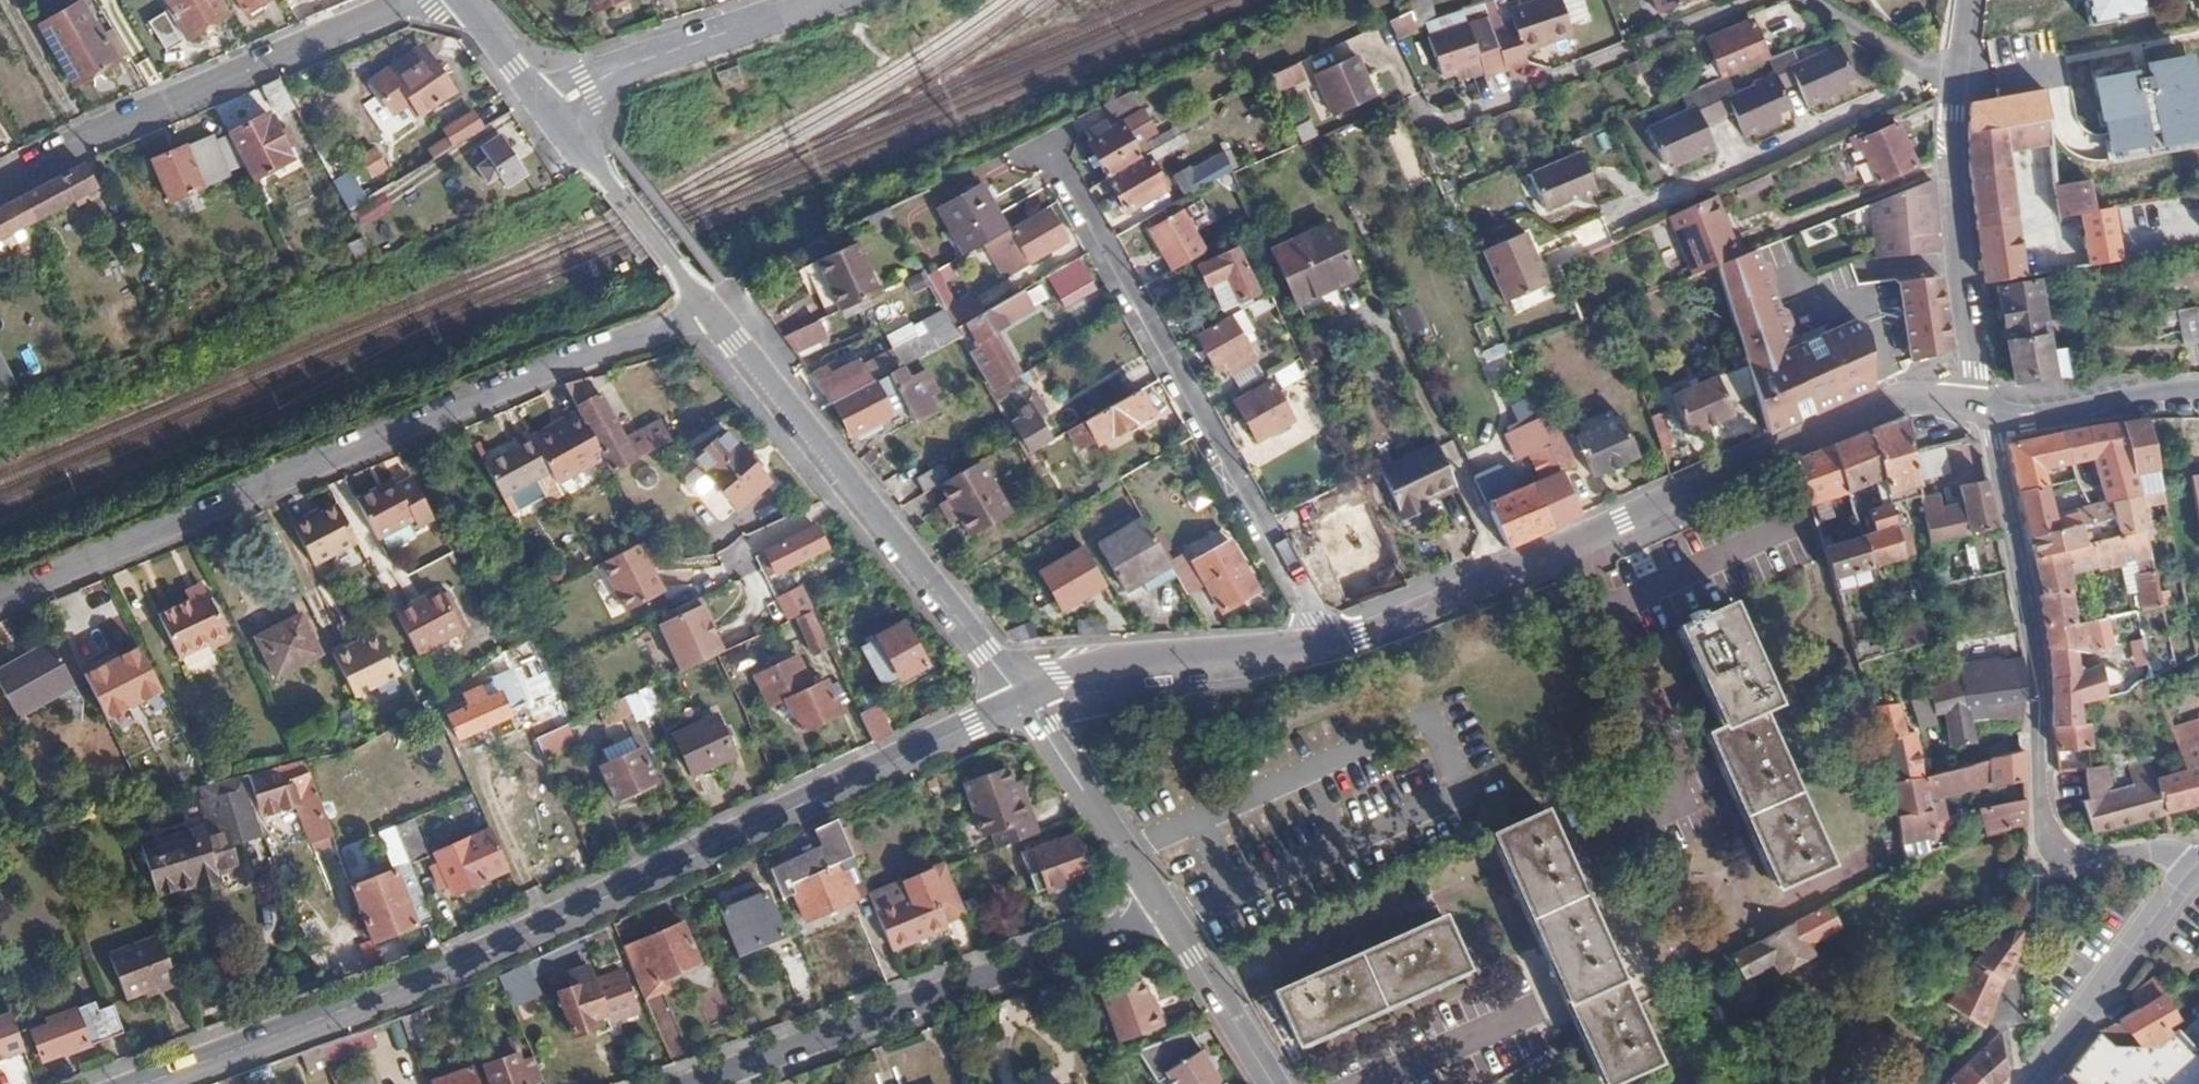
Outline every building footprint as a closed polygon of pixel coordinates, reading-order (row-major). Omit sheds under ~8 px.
[(164,0),(187,38),(227,14),(219,0),(165,0),(164,0)] [(266,0),(239,0),(247,12),(266,0)] [(591,11),(621,0),(586,0),(591,11)] [(1473,83),(1475,87),(1519,71),(1513,58),(1560,40),(1545,0),(1541,0),(1496,18),(1502,36),(1481,43),(1474,27),(1415,50),(1431,91),(1447,85),(1470,76),(1473,83)] [(1565,23),(1586,18),(1581,0),(1559,0),(1565,23)] [(1664,17),(1703,0),(1657,0),(1664,17)] [(1789,3),(1786,0),(1762,10),(1768,21),(1798,8),(1789,3)] [(2085,22),(2138,10),(2135,0),(2081,0),(2085,22)] [(39,28),(74,85),(91,76),(99,72),(115,61),(94,27),(91,28),(76,4),(39,28)] [(1418,27),(1412,10),(1402,15),(1406,32),(1418,28),(1418,27)] [(164,12),(148,21),(165,51),(182,41),(164,12)] [(1724,78),(1768,60),(1752,22),(1708,40),(1724,78)] [(1841,45),(1791,66),(1797,82),(1808,108),(1850,90),(1847,83),(1855,80),(1841,45)] [(416,46),(370,79),(392,112),(409,100),(419,113),(453,91),(429,53),(424,55),(416,46)] [(1791,66),(1785,53),(1770,59),(1776,72),(1784,88),(1797,82),(1791,66)] [(2140,69),(2091,77),(2105,156),(2198,139),(2183,54),(2139,62),(2140,69)] [(1353,57),(1312,75),(1330,116),(1371,98),(1353,57)] [(1297,63),(1266,78),(1273,93),(1304,80),(1297,63)] [(1784,88),(1776,72),(1726,94),(1732,109),(1744,136),(1781,120),(1777,112),(1791,106),(1784,88)] [(1449,92),(1473,83),(1470,76),(1447,85),(1449,92)] [(296,107),(281,79),(264,86),(276,110),(283,113),(296,107)] [(1719,80),(1688,93),(1695,107),(1701,121),(1732,109),(1726,94),(1719,80)] [(1969,104),(1968,133),(2045,122),(2050,148),(2078,143),(2072,109),(2058,112),(2051,88),(1969,104)] [(1129,93),(1103,105),(1107,117),(1108,121),(1116,117),(1135,109),(1129,93)] [(1701,121),(1695,107),(1648,127),(1663,163),(1670,161),(1673,166),(1714,149),(1701,121)] [(1209,120),(1205,110),(1185,121),(1190,131),(1209,120)] [(1097,163),(1105,177),(1144,155),(1151,151),(1146,142),(1143,137),(1152,132),(1140,111),(1119,122),(1106,128),(1102,120),(1084,130),(1089,138),(1085,141),(1091,152),(1084,155),(1090,166),(1097,163)] [(452,147),(483,128),(472,113),(442,131),(452,147)] [(242,164),(251,181),(292,161),(267,115),(227,135),(242,164)] [(1108,121),(1107,117),(1102,120),(1106,128),(1119,122),(1116,117),(1108,121)] [(1144,155),(1148,163),(1212,128),(1209,120),(1190,131),(1151,151),(1144,155)] [(1190,131),(1185,121),(1146,142),(1151,151),(1190,131)] [(1308,121),(1293,128),(1299,142),(1314,135),(1308,121)] [(1978,250),(1984,283),(2025,277),(2012,162),(2051,155),(2050,148),(2045,122),(1968,133),(1967,147),(1969,186),(1978,250)] [(1873,180),(1911,165),(1894,125),(1863,137),(1860,132),(1847,137),(1852,151),(1860,149),(1873,180)] [(229,170),(214,141),(211,135),(152,161),(171,202),(232,175),(229,170)] [(242,164),(227,135),(214,141),(229,170),(242,164)] [(525,175),(498,135),(479,147),(487,159),(476,166),(487,182),(497,176),(506,186),(525,175)] [(386,171),(375,152),(365,160),(375,177),(386,171)] [(1173,173),(1184,196),(1228,170),(1220,152),(1186,170),(1183,168),(1173,173)] [(1582,153),(1533,174),(1549,211),(1599,190),(1582,153)] [(2057,185),(2060,184),(2086,181),(2080,153),(2052,157),(2057,185)] [(1144,155),(1105,177),(1124,212),(1163,190),(1148,163),(1144,155)] [(16,199),(28,222),(94,186),(81,165),(16,199)] [(350,169),(330,177),(343,208),(363,199),(350,169)] [(1763,175),(1735,187),(1739,198),(1768,186),(1763,175)] [(1873,257),(1936,252),(1932,224),(1929,180),(1891,196),(1868,205),(1873,257)] [(2084,247),(2087,266),(2119,261),(2111,208),(2092,211),(2086,181),(2060,184),(2063,198),(2070,199),(2076,239),(2084,247)] [(980,243),(1003,230),(979,184),(937,208),(962,254),(980,243)] [(379,190),(348,209),(359,227),(390,207),(379,190)] [(1717,264),(1743,254),(1732,233),(1717,194),(1668,216),(1693,274),(1717,264)] [(2179,211),(2182,210),(2179,197),(2130,207),(2136,240),(2183,230),(2179,211)] [(28,222),(16,199),(0,208),(0,237),(28,222)] [(1062,241),(1045,210),(1007,231),(1006,228),(1003,230),(980,243),(997,275),(1011,267),(1009,264),(1022,258),(1024,261),(1062,241)] [(1177,211),(1147,228),(1157,250),(1172,242),(1174,246),(1188,239),(1186,235),(1189,233),(1177,211)] [(1329,224),(1271,253),(1293,301),(1329,282),(1334,290),(1353,280),(1329,224)] [(1743,254),(1749,251),(1752,251),(1742,230),(1732,233),(1743,254)] [(1526,232),(1484,251),(1506,302),(1549,283),(1526,232)] [(359,260),(376,252),(366,236),(350,245),(359,260)] [(837,310),(882,291),(865,252),(860,241),(815,260),(827,287),(837,310)] [(1243,245),(1232,250),(1239,265),(1248,260),(1243,245)] [(882,291),(888,289),(873,249),(865,252),(882,291)] [(1239,265),(1232,250),(1196,266),(1203,284),(1207,282),(1219,307),(1251,292),(1239,265)] [(1764,434),(1869,387),(1862,332),(1858,321),(1850,319),(1787,347),(1780,344),(1749,251),(1743,254),(1717,264),(1744,361),(1752,391),(1764,434)] [(937,268),(925,274),(945,309),(955,325),(983,309),(975,296),(958,305),(944,280),(956,274),(955,270),(966,263),(961,254),(937,268)] [(1092,288),(1076,257),(1045,274),(1061,305),(1092,288)] [(1911,359),(1950,352),(1943,308),(1939,276),(1898,281),(1911,359)] [(1997,287),(2006,341),(2045,335),(2046,334),(2037,280),(1997,287)] [(815,291),(824,316),(837,310),(827,287),(815,291)] [(983,309),(955,325),(959,333),(991,389),(995,387),(1014,376),(1004,357),(1005,356),(996,342),(990,344),(984,334),(1000,324),(999,322),(1028,305),(1018,289),(983,309)] [(1273,303),(1268,292),(1236,311),(1243,322),(1265,311),(1264,307),(1273,303)] [(1412,300),(1394,308),(1407,334),(1425,326),(1412,300)] [(2198,342),(2198,314),(2198,308),(2150,316),(2155,337),(2177,334),(2179,345),(2198,342)] [(825,367),(808,375),(830,405),(834,403),(901,366),(959,333),(955,325),(945,309),(915,324),(914,323),(886,338),(891,349),(862,365),(857,359),(839,369),(834,360),(824,365),(825,367)] [(1226,316),(1195,334),(1215,371),(1223,365),(1226,369),(1249,358),(1226,316)] [(814,319),(779,334),(791,350),(820,337),(814,319)] [(2006,341),(2012,382),(2048,381),(2063,380),(2059,357),(2048,357),(2045,335),(2006,341)] [(1299,357),(1282,367),(1288,377),(1304,369),(1299,357)] [(10,383),(0,360),(0,388),(10,383)] [(1743,394),(1752,391),(1744,361),(1673,392),(1689,433),(1734,414),(1727,397),(1742,392),(1743,394)] [(901,366),(834,403),(853,435),(863,430),(865,434),(876,429),(880,436),(935,408),(927,394),(936,388),(926,369),(909,377),(901,366)] [(1021,383),(1017,374),(1014,376),(995,387),(998,395),(1011,388),(1017,398),(1013,400),(1022,417),(1015,421),(1028,445),(1046,435),(1035,414),(1045,409),(1034,390),(1030,391),(1024,381),(1021,383)] [(585,378),(564,389),(578,413),(582,419),(606,461),(612,472),(673,441),(661,420),(625,440),(600,396),(597,397),(585,378)] [(1269,382),(1233,402),(1255,440),(1290,421),(1269,382)] [(1149,411),(1135,389),(1066,429),(1078,449),(1096,439),(1097,441),(1149,411)] [(1646,403),(1663,450),(1673,448),(1662,410),(1669,407),(1664,396),(1646,403)] [(1542,432),(1530,404),(1498,416),(1511,447),(1524,442),(1538,476),(1528,479),(1526,475),(1509,481),(1506,474),(1498,477),(1487,453),(1466,462),(1503,543),(1506,547),(1578,516),(1561,475),(1542,432)] [(582,419),(578,413),(562,420),(566,427),(534,443),(550,475),(556,487),(606,461),(582,419)] [(1574,436),(1591,476),(1636,456),(1619,416),(1600,423),(1598,419),(1591,421),(1593,427),(1574,436)] [(1887,492),(1918,484),(1917,478),(1911,450),(1914,449),(1906,416),(1870,430),(1887,492)] [(2099,426),(2065,432),(2073,463),(2093,458),(2104,496),(2105,501),(2113,499),(2117,518),(2121,535),(2145,528),(2143,517),(2166,512),(2147,418),(2099,426)] [(562,420),(530,436),(534,443),(566,427),(562,420)] [(1542,432),(1561,475),(1572,468),(1556,427),(1542,432)] [(1893,513),(1887,492),(1870,430),(1868,431),(1833,445),(1847,492),(1876,483),(1881,505),(1869,509),(1874,531),(1861,535),(1865,548),(1871,566),(1904,556),(1904,553),(1893,513)] [(514,444),(482,461),(497,491),(508,513),(542,494),(546,502),(561,495),(556,487),(550,475),(534,443),(530,436),(528,431),(512,440),(514,444)] [(2073,463),(2065,432),(2007,445),(2019,491),(2046,483),(2043,470),(2073,463)] [(738,509),(769,481),(727,434),(696,462),(738,509)] [(1453,482),(1435,443),(1378,469),(1401,517),(1424,506),(1421,497),(1453,482)] [(1948,471),(1941,443),(1914,449),(1911,450),(1917,478),(1948,471)] [(1966,443),(1948,445),(1951,476),(1969,474),(1966,443)] [(1847,492),(1833,445),(1817,451),(1796,459),(1802,478),(1810,505),(1848,493),(1847,492)] [(869,449),(858,455),(887,491),(898,485),(869,449)] [(945,481),(938,484),(943,492),(955,512),(969,536),(1008,512),(979,461),(945,481)] [(909,477),(920,495),(938,484),(945,481),(935,463),(909,477)] [(2190,476),(2192,485),(2198,522),(2198,474),(2190,476)] [(433,520),(410,478),(395,486),(375,496),(372,490),(353,500),(375,540),(394,531),(398,538),(433,520)] [(1930,542),(1997,528),(1996,524),(1988,479),(1960,484),(1964,506),(1942,510),(1938,492),(1920,495),(1930,542)] [(375,496),(395,486),(392,480),(372,490),(375,496)] [(2046,483),(2019,491),(2024,513),(2030,537),(2117,518),(2113,499),(2105,501),(2088,505),(2054,513),(2046,483)] [(955,512),(943,492),(933,497),(945,516),(955,512)] [(1325,492),(1296,507),(1305,524),(1333,510),(1325,492)] [(2105,501),(2104,496),(2088,500),(2088,505),(2105,501)] [(357,544),(337,505),(293,527),(313,566),(357,544)] [(1900,511),(1893,513),(1904,553),(1904,556),(1914,553),(1907,524),(1903,525),(1900,511)] [(1171,571),(1162,556),(1138,513),(1093,540),(1121,587),(1138,578),(1144,587),(1171,571)] [(2117,518),(2030,537),(2035,555),(2036,558),(2121,535),(2117,518)] [(827,547),(816,526),(760,554),(764,560),(769,558),(777,572),(827,547)] [(2121,535),(2036,558),(2045,595),(2040,596),(2047,641),(2049,649),(2061,649),(2076,651),(2077,651),(2085,653),(2102,648),(2095,620),(2094,618),(2088,620),(2086,614),(2074,616),(2069,591),(2074,591),(2070,572),(2097,564),(2098,568),(2122,563),(2130,608),(2133,608),(2133,609),(2141,607),(2143,612),(2162,608),(2159,591),(2145,528),(2121,535)] [(1865,548),(1861,535),(1822,548),(1831,579),(1871,566),(1865,548)] [(1171,571),(1197,618),(1218,608),(1219,612),(1256,592),(1226,540),(1187,562),(1179,548),(1162,556),(1171,571)] [(665,587),(642,542),(604,561),(627,606),(665,587)] [(1103,581),(1082,545),(1038,571),(1058,607),(1103,581)] [(767,586),(785,621),(811,609),(801,587),(784,594),(777,582),(767,586)] [(187,601),(193,598),(203,594),(200,585),(183,593),(187,601)] [(2166,590),(2159,591),(2162,608),(2169,607),(2166,590)] [(411,608),(409,604),(394,612),(420,657),(464,632),(440,591),(419,604),(411,608)] [(156,614),(171,650),(184,644),(187,651),(204,644),(207,649),(225,642),(204,593),(203,594),(193,598),(187,601),(156,614)] [(682,670),(715,654),(724,650),(699,598),(672,610),(674,616),(661,622),(682,670)] [(1838,600),(1845,624),(1853,622),(1846,598),(1838,600)] [(1918,609),(1916,600),(1907,602),(1909,611),(1918,609)] [(1773,699),(1729,601),(1679,623),(1722,721),(1708,728),(1779,882),(1828,860),(1759,705),(1773,699)] [(810,614),(795,620),(812,655),(827,648),(810,614)] [(302,616),(255,637),(272,676),(319,655),(302,616)] [(2106,618),(2095,620),(2102,648),(2113,646),(2106,618)] [(1903,650),(1928,644),(1921,621),(1897,627),(1903,650)] [(908,626),(865,645),(884,687),(927,667),(908,626)] [(347,646),(332,654),(353,696),(398,674),(379,635),(360,644),(349,650),(347,646)] [(521,654),(535,647),(531,637),(516,644),(521,654)] [(2150,677),(2149,675),(2141,639),(2115,645),(2121,670),(2117,671),(2120,693),(2126,691),(2138,681),(2150,677)] [(71,669),(95,718),(156,689),(133,640),(71,669)] [(345,640),(329,648),(332,654),(347,646),(345,640)] [(359,640),(347,646),(349,650),(360,644),(359,640)] [(184,644),(171,650),(174,657),(187,651),(184,644)] [(0,668),(0,687),(16,716),(72,684),(50,645),(17,665),(14,661),(0,668)] [(2061,649),(2049,649),(2049,650),(2052,672),(2052,724),(2052,727),(2084,722),(2080,702),(2105,696),(2101,664),(2080,672),(2077,651),(2076,651),(2061,649)] [(798,655),(754,676),(766,698),(781,691),(802,731),(843,714),(828,682),(814,687),(798,655)] [(1960,671),(1963,686),(2023,674),(2023,671),(2023,661),(1960,671)] [(457,737),(509,715),(507,711),(524,703),(510,671),(493,678),(492,676),(484,678),(486,685),(462,695),(464,701),(445,709),(457,737)] [(1963,687),(1970,718),(1986,720),(1985,705),(2024,699),(2023,674),(1963,686),(1963,687)] [(1947,747),(1973,742),(1970,718),(1963,687),(1963,686),(1941,691),(1928,694),(1931,711),(1942,710),(1945,729),(1947,747)] [(623,697),(630,712),(644,704),(636,691),(623,697)] [(611,726),(632,716),(630,712),(623,697),(596,710),(600,719),(606,716),(611,726)] [(1904,735),(1912,732),(1916,731),(1905,701),(1895,704),(1904,735)] [(443,723),(435,704),(419,712),(425,718),(436,724),(443,723)] [(1891,790),(1922,777),(1921,769),(1912,732),(1904,735),(1895,704),(1870,705),(1887,774),(1891,790)] [(872,741),(889,734),(877,707),(870,710),(868,706),(858,710),(872,741)] [(715,716),(673,735),(691,773),(732,754),(715,716)] [(2054,739),(2056,750),(2090,746),(2090,721),(2084,722),(2052,727),(2054,739)] [(537,738),(544,755),(577,740),(569,723),(537,738)] [(2174,740),(2172,740),(2183,768),(2155,777),(2165,810),(2198,801),(2198,730),(2174,740)] [(601,767),(616,799),(656,780),(641,749),(626,755),(623,750),(611,756),(613,761),(601,767)] [(1969,787),(2023,782),(2022,772),(2021,749),(1973,755),(1922,777),(1891,790),(1898,822),(1928,808),(1925,798),(1931,795),(1932,798),(1969,787)] [(308,838),(328,831),(300,759),(298,760),(241,774),(246,787),(250,786),(261,815),(295,802),(308,838)] [(2083,800),(2093,832),(2166,812),(2165,810),(2155,777),(2150,760),(2127,764),(2132,783),(2113,788),(2107,763),(2091,765),(2086,766),(2087,769),(2089,799),(2083,800)] [(997,846),(1041,832),(1027,791),(1019,793),(1015,781),(1011,765),(966,779),(981,835),(994,833),(997,846)] [(210,814),(252,803),(246,787),(241,774),(239,775),(202,785),(210,814)] [(1019,793),(1027,791),(1023,779),(1015,781),(1019,793)] [(466,806),(478,802),(475,794),(463,798),(466,806)] [(2023,824),(2023,800),(1980,807),(1980,808),(1984,831),(2023,824)] [(1934,826),(1932,819),(1928,808),(1898,822),(1900,840),(1934,826)] [(1657,1061),(1545,810),(1510,826),(1495,833),(1608,1083),(1657,1061)] [(408,862),(409,864),(426,856),(410,819),(392,825),(408,862)] [(805,919),(866,890),(852,856),(840,826),(837,819),(814,830),(821,845),(769,869),(780,896),(793,891),(805,919)] [(198,888),(219,882),(216,871),(235,864),(223,821),(142,845),(157,894),(196,883),(198,888)] [(48,828),(50,834),(69,829),(69,822),(48,828)] [(840,826),(852,856),(860,852),(847,822),(840,826)] [(452,894),(508,869),(490,829),(434,854),(452,894)] [(377,834),(389,865),(402,860),(390,830),(377,834)] [(1073,835),(1030,851),(1036,871),(1029,874),(1034,891),(1044,888),(1045,891),(1087,876),(1073,835)] [(1036,871),(1030,851),(1022,854),(1029,874),(1036,871)] [(349,885),(372,941),(409,926),(432,918),(409,864),(408,862),(349,885)] [(948,921),(967,913),(946,863),(945,862),(927,868),(934,886),(878,909),(894,949),(950,928),(948,921)] [(870,890),(878,909),(934,886),(927,868),(870,890)] [(722,909),(740,952),(782,936),(765,893),(754,896),(752,891),(731,900),(733,905),(722,909)] [(1838,926),(1825,903),(1809,912),(1744,946),(1729,954),(1741,977),(1773,961),(1778,970),(1809,952),(1805,943),(1838,926)] [(1466,967),(1443,917),(1277,991),(1299,1041),(1466,967)] [(622,942),(645,994),(666,988),(661,976),(699,962),(684,923),(641,939),(641,936),(622,942)] [(1986,936),(1984,930),(1945,942),(1954,955),(1986,936)] [(2017,951),(2019,930),(2012,931),(1998,939),(1974,959),(1971,962),(2000,992),(2003,986),(2017,951)] [(127,996),(147,989),(177,978),(160,934),(111,952),(127,996)] [(796,994),(816,985),(802,949),(781,958),(796,994)] [(2000,992),(1971,962),(1955,995),(1951,1002),(1959,1008),(1982,1027),(2000,992)] [(500,975),(512,1006),(542,995),(532,974),(527,963),(500,975)] [(557,991),(571,1033),(592,1027),(594,1033),(609,1028),(608,1022),(636,1013),(621,970),(592,979),(588,963),(569,969),(574,985),(557,991)] [(149,994),(179,983),(177,978),(147,989),(149,994)] [(2161,994),(2163,992),(2154,978),(2130,996),(2138,1008),(2149,1001),(2160,993),(2161,994)] [(1150,1010),(1146,997),(1140,982),(1101,996),(1118,1043),(1162,1027),(1156,1009),(1150,1010)] [(1945,982),(1935,989),(1951,1002),(1955,995),(1945,982)] [(1944,1018),(1959,1008),(1951,1002),(1935,989),(1923,998),(1920,1000),(1944,1018)] [(2119,1020),(2137,1040),(2139,1043),(2141,1041),(2177,1016),(2161,994),(2160,993),(2149,1001),(2138,1008),(2119,1020)] [(1150,995),(1146,997),(1150,1010),(1156,1009),(1150,995)] [(68,1052),(123,1033),(112,1005),(97,1010),(94,1002),(48,1019),(51,1027),(33,1034),(41,1056),(67,1048),(68,1052)] [(0,1016),(0,1060),(24,1051),(10,1013),(0,1016)] [(396,1049),(411,1044),(401,1016),(386,1021),(396,1049)] [(2184,1034),(2184,1035),(2194,1046),(2198,1051),(2198,1019),(2184,1034)] [(2184,1034),(2179,1028),(2175,1032),(2155,1048),(2147,1048),(2160,1060),(2184,1035),(2184,1034)] [(1136,1052),(1156,1082),(1166,1076),(1171,1083),(1225,1083),(1191,1031),(1136,1052)] [(2161,1062),(2160,1060),(2147,1048),(2141,1041),(2139,1043),(2137,1040),(2116,1048),(2099,1031),(2091,1035),(2112,1061),(2113,1067),(2110,1069),(2113,1071),(2120,1077),(2115,1083),(2138,1083),(2161,1062)] [(1966,1064),(1980,1083),(1994,1083),(2005,1074),(1999,1033),(1966,1064)] [(2064,1076),(2075,1083),(2105,1083),(2113,1071),(2110,1069),(2113,1067),(2112,1061),(2091,1035),(2090,1033),(2079,1050),(2064,1076)] [(320,1045),(326,1061),(352,1051),(346,1035),(320,1045)] [(2194,1046),(2184,1035),(2160,1060),(2161,1062),(2138,1083),(2198,1083),(2198,1051),(2194,1046)] [(487,1049),(490,1062),(515,1053),(510,1041),(487,1049)] [(527,1083),(518,1060),(515,1053),(490,1062),(484,1065),(491,1083),(527,1083)] [(527,1083),(543,1078),(533,1055),(518,1060),(527,1083)] [(273,1075),(268,1063),(250,1070),(256,1083),(264,1083),(263,1078),(273,1075)] [(1966,1064),(1944,1083),(1980,1083),(1966,1064)] [(431,1080),(433,1083),(477,1083),(471,1066),(431,1080)] [(2105,1083),(2115,1083),(2120,1077),(2113,1071),(2105,1083)] [(219,1083),(240,1083),(238,1074),(218,1082),(219,1083)] [(2064,1076),(2059,1083),(2075,1083),(2064,1076)]
